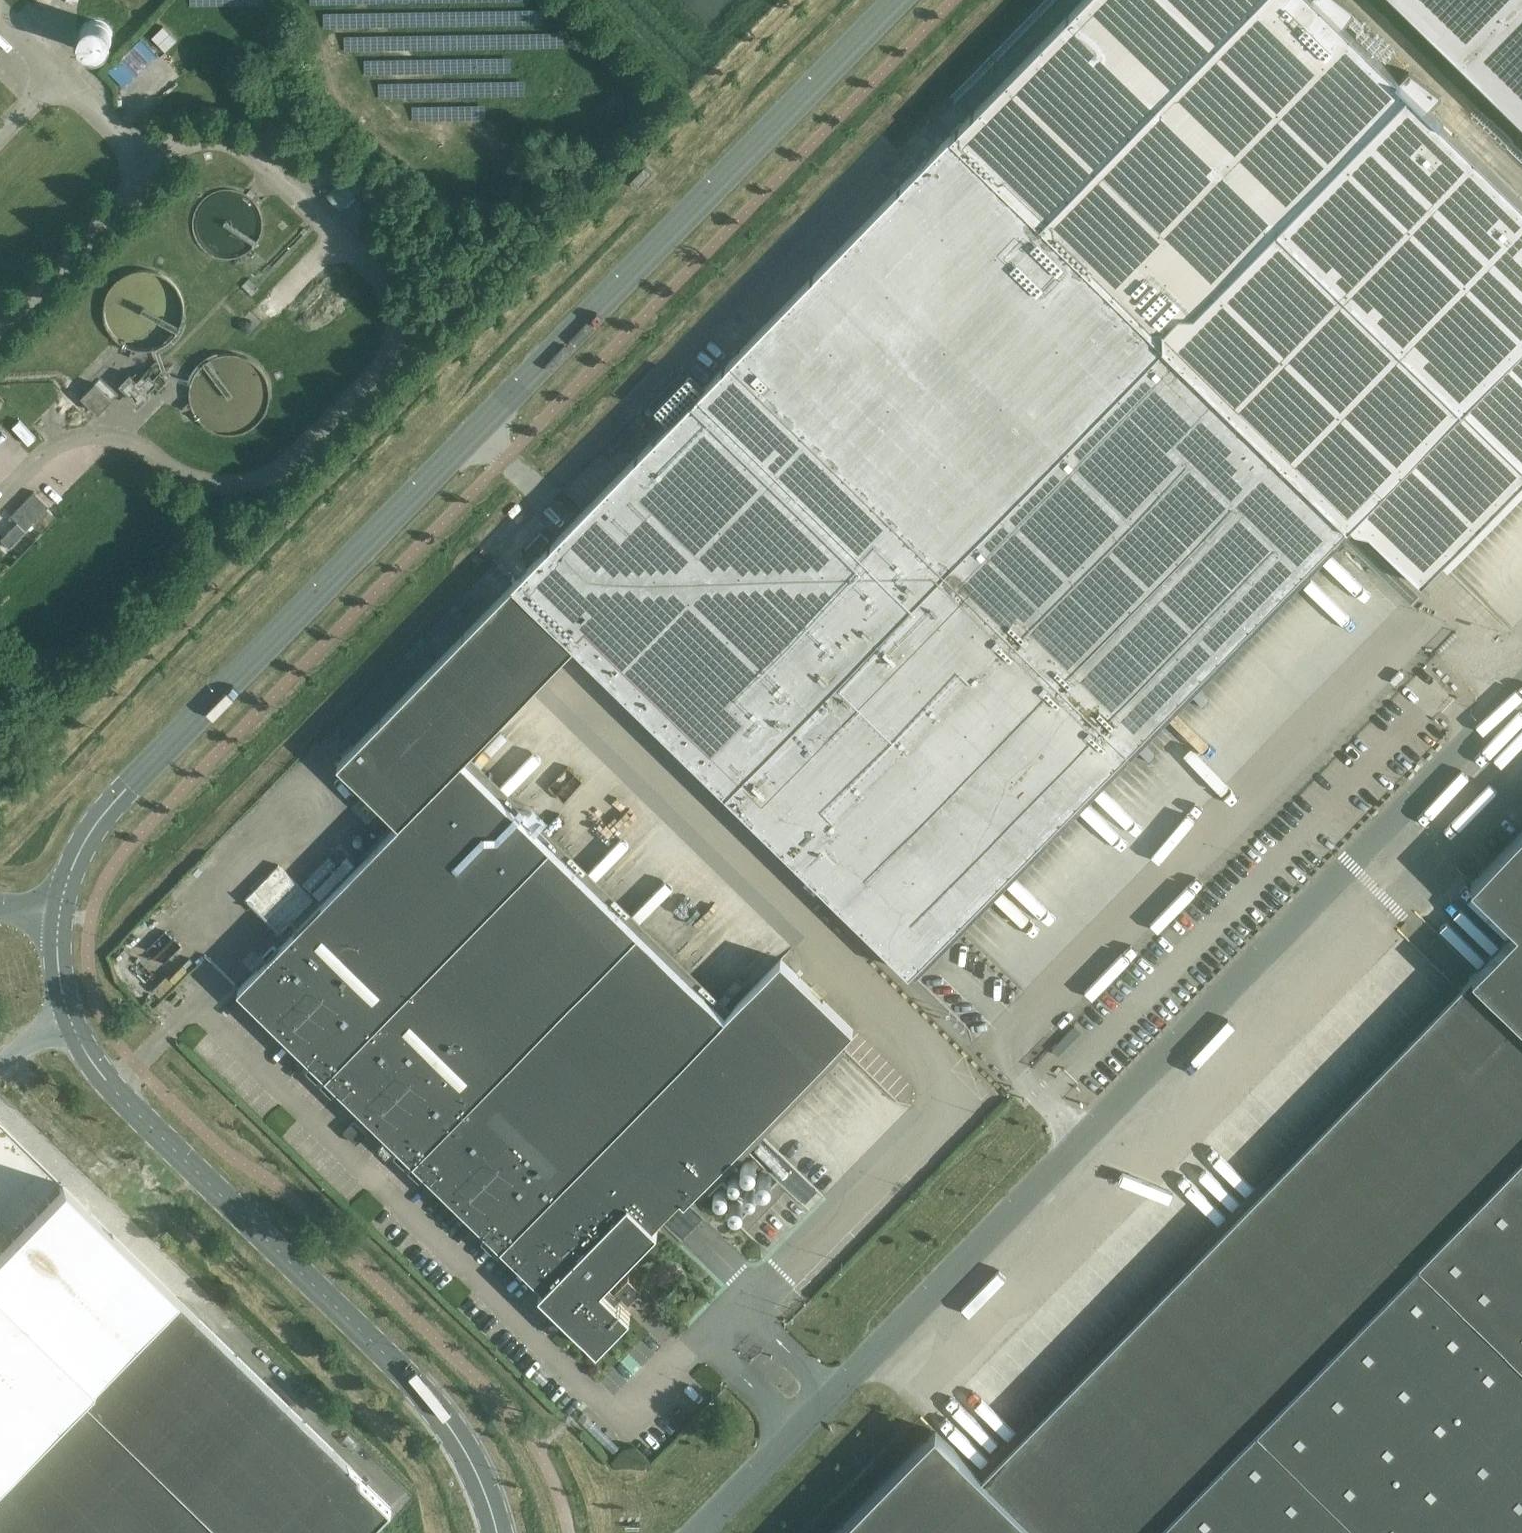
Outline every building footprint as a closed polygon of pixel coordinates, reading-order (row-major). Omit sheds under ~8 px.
[(951,135),(731,360),(338,763),(399,823),(238,988),(544,1287),(539,1291),(597,1348),(631,1314),(616,1299),(623,1292),(629,1298),(641,1286),(629,1274),(617,1286),(614,1289),(607,1281),(658,1229),(655,1226),(682,1198),(685,1201),(686,1200),(699,1187),(700,1186),(741,1144),(741,1143),(755,1129),(839,1044),(839,1043),(853,1029),(782,959),(781,958),(725,1015),(462,759),(574,645),(909,972),(1347,522),(1355,530),(1369,533),(1422,584),(1521,481),(1521,199),(1430,109),(1439,99),(1409,71),(1400,80),(1343,24),(1352,15),(1337,0),(1083,0),(951,135)] [(1521,117),(1521,0),(1402,0),(1521,117)] [(164,25),(153,37),(166,51),(178,40),(164,25)] [(326,193),(341,207),(370,178),(355,163),(348,171),(326,193)] [(645,166),(630,181),(637,188),(653,173),(645,166)] [(148,375),(145,372),(137,380),(130,373),(120,384),(139,402),(157,383),(158,385),(166,377),(156,368),(148,375)] [(95,383),(81,397),(98,413),(112,399),(95,383)] [(34,491),(11,515),(26,530),(49,506),(34,491)] [(541,533),(526,548),(534,556),(549,541),(541,533)] [(1239,792),(1252,801),(1275,770),(1262,761),(1239,792)] [(1458,988),(983,1476),(936,1430),(836,1532),(1521,1532),(1521,830),(1470,883),(1517,929),(1458,988)] [(354,1120),(344,1131),(356,1143),(367,1133),(354,1120)] [(811,1199),(822,1187),(775,1143),(764,1155),(811,1199)] [(850,1191),(814,1229),(824,1238),(860,1200),(850,1191)] [(839,1235),(846,1243),(863,1227),(855,1219),(839,1235)] [(1130,1265),(1149,1283),(1155,1276),(1136,1259),(1130,1265)] [(391,1507),(352,1468),(353,1468),(176,1296),(0,1477),(0,1532),(365,1532),(391,1507)] [(1012,1398),(1012,1407),(1093,1330),(1053,1328),(1054,1305),(1040,1318),(1026,1318),(1025,1331),(1015,1341),(1014,1357),(998,1372),(1004,1378),(1004,1388),(1012,1398)]
